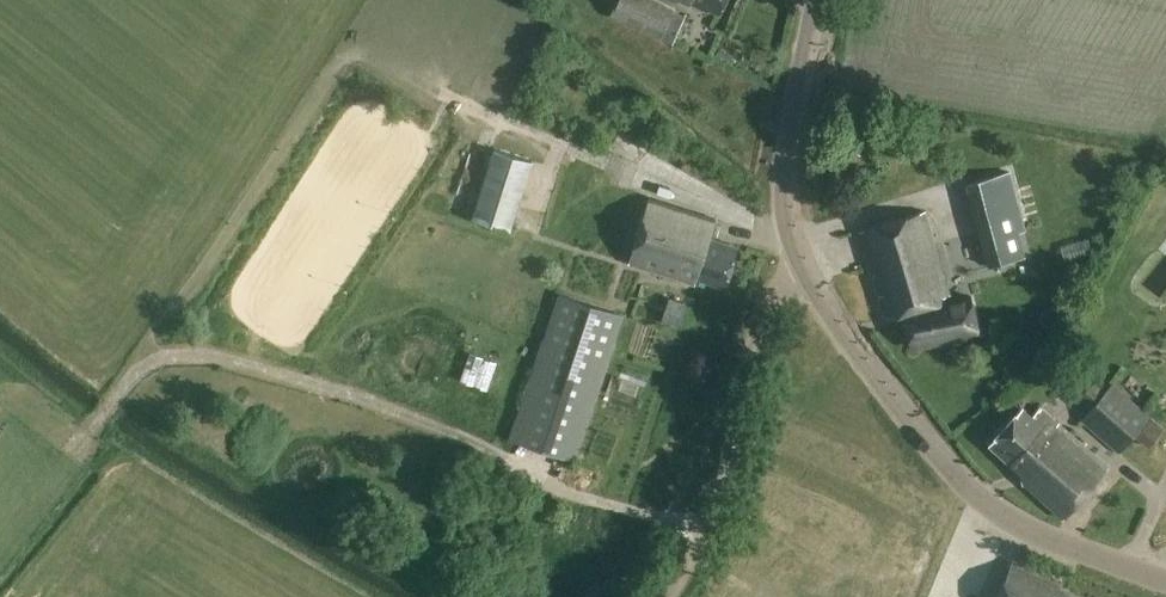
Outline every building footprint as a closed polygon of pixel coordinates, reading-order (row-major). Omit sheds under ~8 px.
[(652,0),(620,0),(613,15),(672,44),(686,17),(652,0)] [(727,0),(676,0),(688,6),(690,2),(709,11),(711,8),(721,12),(727,0)] [(533,161),(494,149),(472,219),(511,232),(533,161)] [(998,212),(976,218),(989,265),(1011,259),(1005,236),(1027,230),(1016,189),(1010,170),(988,176),(998,212)] [(642,238),(634,263),(695,283),(697,277),(726,286),(739,245),(710,236),(716,217),(650,196),(637,236),(642,238)] [(915,349),(979,334),(967,294),(943,301),(941,296),(948,294),(925,212),(859,230),(871,273),(877,271),(883,292),(878,293),(885,316),(904,310),(915,349)] [(514,440),(577,460),(623,313),(561,293),(514,440)] [(664,326),(682,327),(683,309),(665,308),(664,326)] [(1140,331),(1147,316),(1132,309),(1125,324),(1140,331)] [(1151,446),(1165,429),(1112,383),(1106,390),(1094,380),(1079,398),(1091,409),(1081,420),(1120,453),(1136,434),(1151,446)] [(246,396),(236,408),(247,416),(256,405),(246,396)] [(1031,416),(1021,408),(989,447),(1021,473),(1022,485),(1063,519),(1107,466),(1038,408),(1031,416)] [(1062,594),(1059,580),(1011,561),(996,596),(1070,596),(1062,594)]
